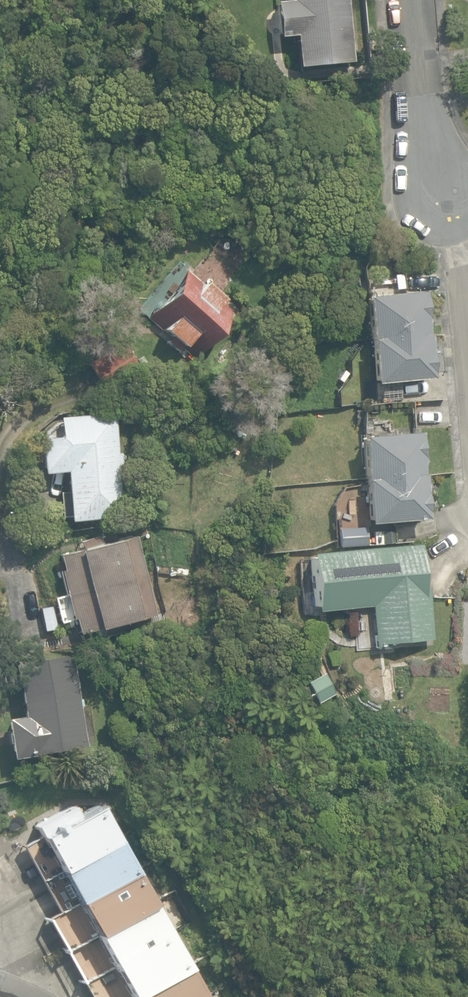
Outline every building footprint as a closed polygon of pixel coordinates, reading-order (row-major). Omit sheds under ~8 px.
[(297,67),(353,62),(348,2),(347,0),(290,0),(290,1),(274,2),(277,37),(294,35),(297,67)] [(225,34),(237,33),(236,16),(223,17),(225,34)] [(181,346),(195,358),(235,311),(188,271),(148,317),(170,336),(166,341),(176,351),(181,346)] [(364,297),(372,383),(429,378),(421,292),(364,297)] [(87,364),(105,395),(141,374),(124,343),(87,364)] [(71,515),(72,521),(120,517),(113,413),(55,417),(56,437),(36,438),(39,474),(63,473),(64,491),(58,491),(59,515),(71,515)] [(359,436),(366,524),(423,519),(416,432),(359,436)] [(381,544),(394,543),(393,531),(380,532),(381,544)] [(100,627),(102,636),(122,631),(120,622),(155,614),(136,536),(101,545),(99,536),(79,541),(81,549),(59,554),(63,570),(60,571),(72,618),(74,618),(77,632),(100,627)] [(370,606),(374,649),(387,648),(387,644),(431,641),(427,587),(422,587),(418,544),(310,552),(314,610),(370,606)] [(44,630),(58,628),(53,605),(40,608),(44,630)] [(5,757),(83,746),(71,653),(11,661),(20,713),(0,716),(0,720),(5,757)] [(114,839),(95,805),(76,815),(71,805),(33,826),(38,835),(20,845),(40,880),(114,839)] [(57,911),(131,871),(114,839),(40,880),(57,911)] [(62,950),(149,902),(131,871),(57,911),(44,918),(62,950)] [(79,982),(166,935),(149,902),(62,950),(79,982)] [(184,966),(166,935),(79,982),(87,996),(127,996),(184,966)] [(184,966),(127,996),(201,996),(184,966)]
